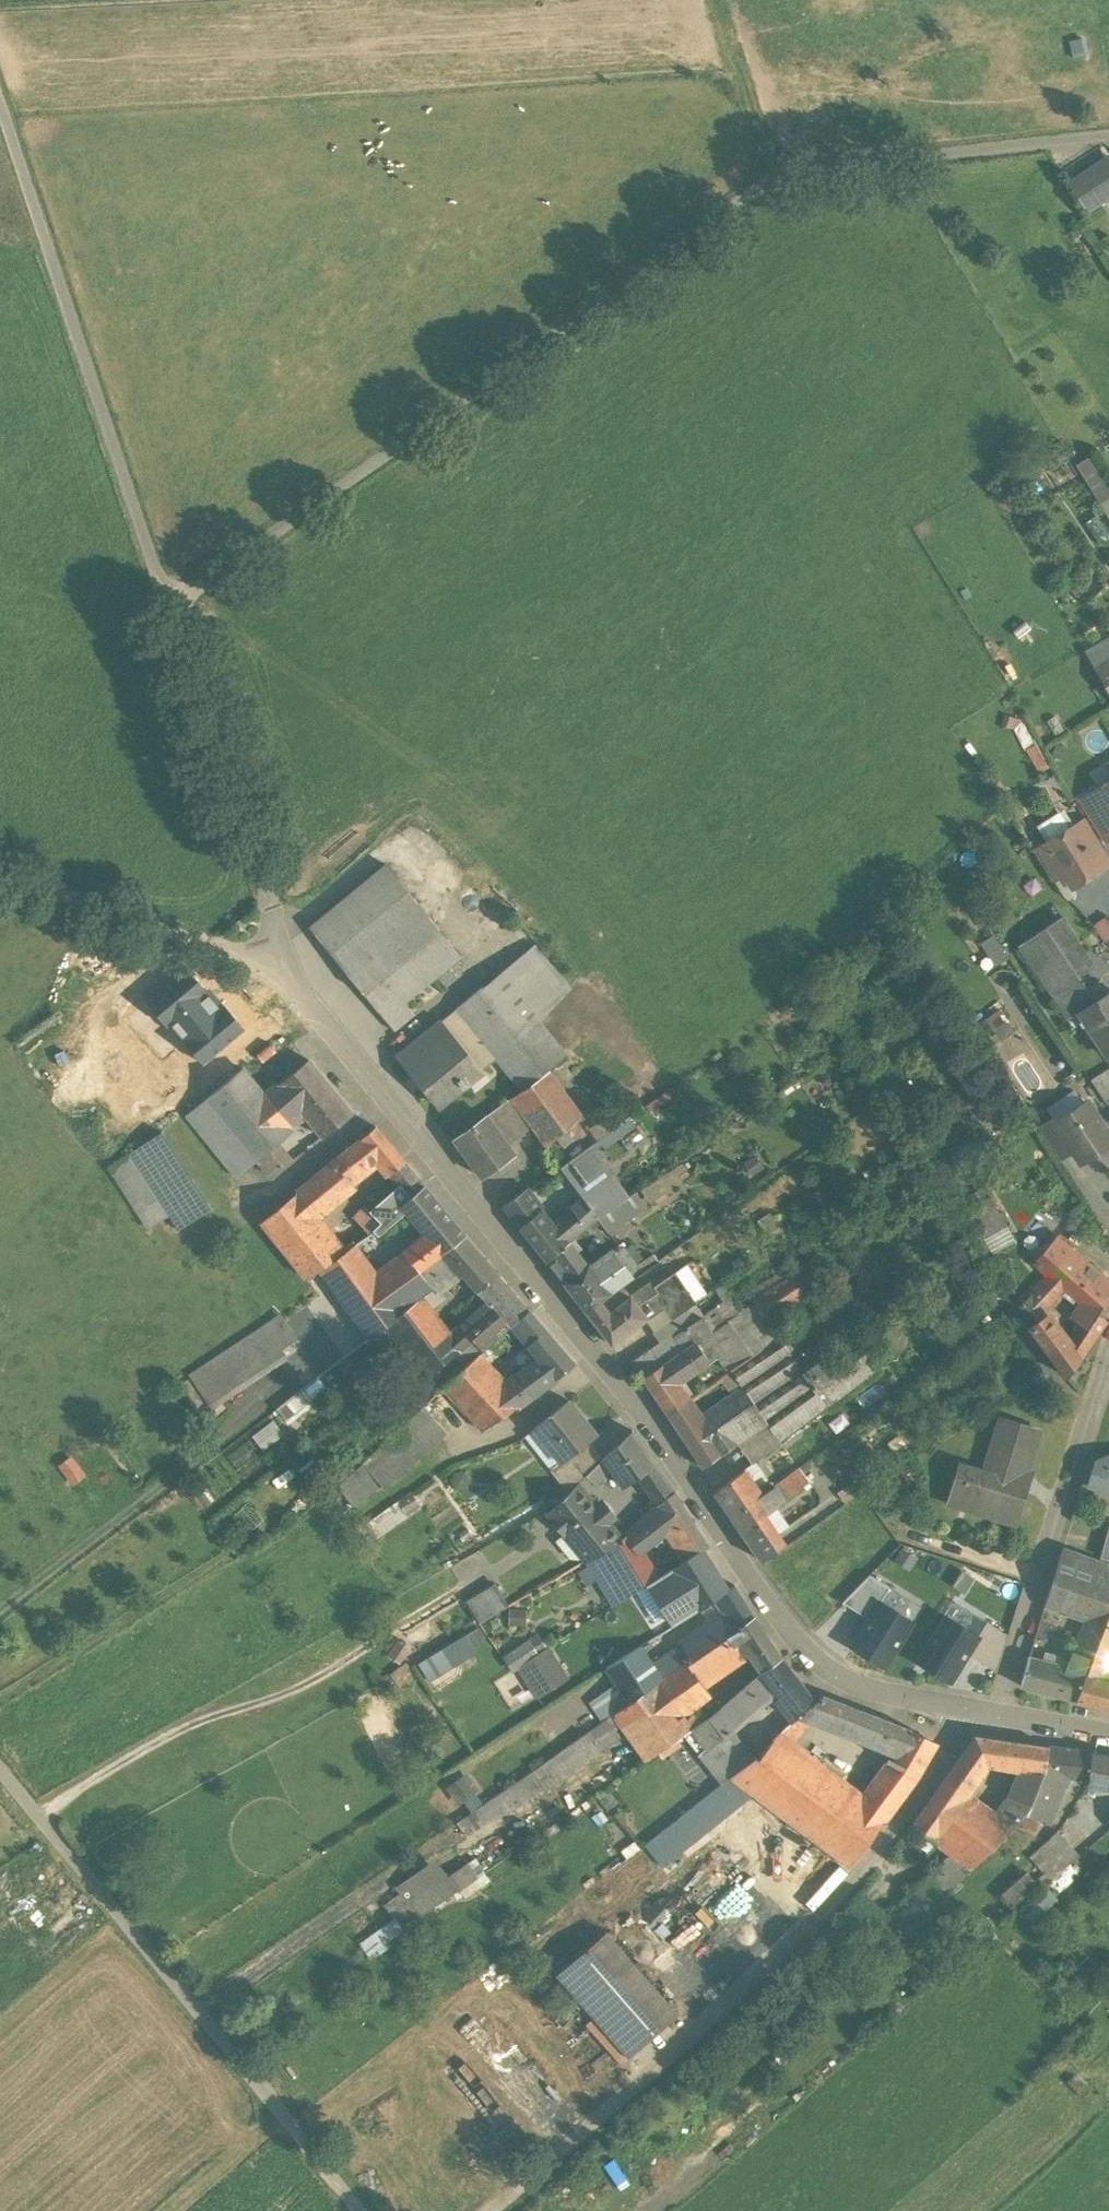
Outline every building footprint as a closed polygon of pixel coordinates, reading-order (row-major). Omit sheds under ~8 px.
[(1108,199),(1108,153),(1068,180),(1088,213),(1108,199)] [(1076,465),(1100,504),(1108,499),(1108,492),(1088,458),(1076,465)] [(1100,504),(1108,520),(1108,499),(1100,504)] [(1084,651),(1096,669),(1108,661),(1108,636),(1084,651)] [(1096,669),(1104,683),(1103,684),(1108,694),(1108,661),(1096,669)] [(1083,798),(1107,838),(1108,837),(1108,782),(1083,798)] [(1063,810),(1044,819),(1049,830),(1068,820),(1063,810)] [(1087,818),(1073,826),(1091,856),(1092,856),(1105,848),(1087,818)] [(1091,856),(1073,826),(1046,843),(1053,854),(1065,873),(1073,886),(1100,869),(1092,856),(1091,856)] [(1053,854),(1040,862),(1052,881),(1065,873),(1053,854)] [(385,863),(308,926),(330,953),(407,890),(385,863)] [(407,890),(330,953),(384,1019),(399,1007),(461,956),(407,890)] [(1103,937),(1108,933),(1108,921),(1105,915),(1093,924),(1103,937)] [(1079,941),(1062,916),(1018,945),(1054,1000),(1083,981),(1079,941)] [(552,964),(535,943),(524,952),(541,972),(552,964)] [(524,952),(483,986),(521,1034),(539,1020),(571,986),(552,964),(541,972),(524,952)] [(225,1006),(217,1013),(202,996),(206,992),(187,969),(148,1003),(167,1025),(171,1022),(186,1039),(184,1041),(204,1064),(245,1030),(225,1006)] [(1083,981),(1054,1000),(1059,1007),(1088,989),(1083,981)] [(1088,989),(1059,1007),(1067,1019),(1078,1012),(1108,992),(1100,981),(1088,989)] [(483,986),(456,1007),(496,1058),(521,1089),(531,1081),(558,1061),(566,1054),(539,1020),(521,1034),(483,986)] [(1078,1012),(1107,1055),(1108,1054),(1108,992),(1078,1012)] [(399,1007),(384,1019),(393,1031),(408,1018),(399,1007)] [(496,1058),(456,1007),(439,1021),(481,1071),(496,1058)] [(439,1021),(397,1057),(438,1106),(462,1086),(463,1087),(466,1085),(464,1084),(481,1071),(439,1021)] [(308,1060),(264,1096),(287,1124),(302,1112),(301,1110),(330,1087),(308,1060)] [(242,1068),(186,1115),(200,1132),(220,1116),(256,1085),(242,1068)] [(1091,1080),(1106,1103),(1108,1101),(1108,1068),(1091,1080)] [(547,1072),(533,1082),(531,1081),(521,1089),(512,1096),(547,1144),(581,1120),(547,1072)] [(264,1096),(256,1085),(220,1116),(257,1161),(278,1143),(293,1131),(287,1124),(264,1096)] [(330,1087),(301,1110),(302,1112),(323,1138),(353,1114),(330,1087)] [(1056,1123),(1074,1151),(1073,1151),(1079,1160),(1106,1142),(1108,1145),(1108,1133),(1088,1102),(1057,1122),(1056,1123)] [(257,1161),(220,1116),(200,1132),(237,1177),(257,1161)] [(486,1116),(472,1127),(454,1140),(482,1178),(514,1155),(486,1116)] [(597,1139),(604,1147),(632,1124),(625,1116),(597,1139)] [(1057,1122),(1053,1117),(1038,1127),(1060,1160),(1073,1151),(1074,1151),(1056,1123),(1057,1122)] [(376,1127),(363,1138),(363,1139),(335,1163),(351,1182),(379,1158),(391,1173),(404,1162),(376,1127)] [(162,1132),(128,1154),(158,1200),(192,1179),(162,1132)] [(278,1143),(257,1161),(269,1175),(292,1159),(278,1143)] [(158,1200),(128,1154),(108,1167),(148,1227),(168,1214),(158,1200)] [(584,1199),(571,1210),(586,1229),(598,1220),(592,1212),(613,1195),(609,1190),(597,1173),(583,1157),(560,1170),(584,1199)] [(683,1177),(689,1172),(680,1161),(620,1202),(598,1220),(609,1234),(648,1208),(647,1205),(685,1181),(683,1177)] [(404,1162),(391,1173),(401,1185),(411,1196),(425,1186),(404,1162)] [(351,1182),(335,1163),(296,1193),(317,1218),(355,1187),(351,1182)] [(605,1167),(597,1173),(609,1190),(618,1184),(605,1167)] [(192,1179),(158,1200),(168,1214),(178,1230),(211,1209),(192,1179)] [(411,1196),(401,1185),(371,1210),(370,1211),(382,1224),(406,1203),(405,1202),(411,1196)] [(425,1186),(411,1196),(405,1202),(406,1203),(413,1212),(434,1197),(425,1186)] [(525,1191),(504,1208),(520,1228),(530,1242),(547,1227),(530,1206),(534,1202),(525,1191)] [(317,1218),(296,1193),(262,1222),(309,1279),(322,1270),(345,1252),(317,1218)] [(613,1195),(592,1212),(598,1220),(620,1202),(614,1194),(613,1195)] [(434,1197),(413,1212),(426,1230),(426,1237),(403,1254),(415,1270),(441,1251),(442,1252),(465,1234),(434,1197)] [(368,1207),(355,1219),(370,1234),(382,1224),(370,1211),(371,1210),(368,1207)] [(547,1227),(530,1242),(546,1261),(559,1250),(586,1229),(571,1210),(570,1208),(547,1227)] [(994,1219),(981,1227),(982,1229),(974,1234),(978,1241),(986,1236),(988,1239),(1001,1231),(994,1219)] [(1001,1231),(988,1239),(986,1236),(978,1241),(976,1242),(988,1263),(1014,1248),(1004,1230),(1001,1231)] [(442,1252),(440,1253),(442,1255),(460,1276),(467,1271),(480,1285),(497,1272),(465,1234),(442,1252)] [(1081,1258),(1055,1235),(1033,1260),(1043,1268),(1050,1274),(1051,1273),(1065,1276),(1081,1258)] [(388,1266),(366,1238),(345,1252),(322,1270),(349,1308),(350,1307),(354,1313),(366,1305),(366,1304),(379,1296),(380,1295),(400,1281),(388,1266)] [(559,1250),(546,1261),(557,1274),(585,1311),(602,1299),(631,1278),(638,1276),(619,1250),(581,1278),(572,1265),(559,1250)] [(403,1254),(388,1266),(400,1281),(415,1270),(403,1254)] [(442,1255),(421,1270),(433,1286),(437,1292),(438,1292),(460,1276),(442,1255)] [(1081,1258),(1065,1276),(1059,1282),(1064,1286),(1081,1300),(1082,1302),(1099,1313),(1108,1301),(1108,1282),(1081,1258)] [(1043,1268),(1032,1280),(1039,1287),(1050,1274),(1043,1268)] [(602,1299),(585,1311),(611,1345),(645,1319),(646,1320),(662,1308),(688,1291),(674,1271),(653,1286),(657,1291),(637,1304),(631,1296),(611,1311),(602,1299)] [(520,1300),(497,1272),(480,1285),(475,1289),(487,1302),(499,1315),(520,1300)] [(1039,1287),(1037,1290),(1049,1304),(1064,1286),(1059,1282),(1065,1276),(1051,1273),(1050,1274),(1039,1287)] [(792,1276),(752,1303),(760,1315),(765,1320),(804,1294),(792,1276)] [(433,1286),(420,1296),(429,1308),(443,1298),(438,1292),(437,1292),(433,1286)] [(688,1291),(662,1308),(671,1319),(696,1302),(688,1291)] [(1047,1307),(1033,1294),(1014,1308),(1029,1329),(1049,1316),(1044,1309),(1047,1307)] [(380,1295),(379,1296),(366,1304),(366,1305),(378,1320),(391,1311),(380,1295)] [(420,1296),(386,1322),(388,1326),(398,1338),(426,1375),(459,1350),(461,1349),(449,1334),(429,1308),(420,1296)] [(520,1300),(499,1315),(509,1326),(528,1310),(520,1300)] [(499,1315),(487,1302),(449,1334),(461,1349),(459,1350),(462,1353),(473,1343),(481,1351),(509,1326),(499,1315)] [(1099,1313),(1082,1302),(1072,1315),(1097,1333),(1106,1321),(1099,1313)] [(752,1303),(739,1312),(748,1324),(760,1315),(752,1303)] [(528,1310),(509,1326),(481,1351),(478,1354),(486,1363),(489,1361),(490,1357),(520,1330),(531,1342),(546,1330),(528,1310)] [(739,1312),(727,1320),(728,1321),(739,1337),(752,1328),(748,1324),(739,1312)] [(284,1315),(176,1373),(196,1411),(289,1361),(280,1345),(295,1336),(284,1315)] [(1071,1345),(1049,1316),(1029,1329),(1064,1374),(1085,1352),(1088,1346),(1078,1337),(1071,1345)] [(728,1321),(707,1336),(714,1346),(714,1347),(717,1351),(739,1337),(728,1321)] [(398,1338),(388,1326),(374,1337),(384,1349),(398,1338)] [(752,1328),(739,1337),(752,1355),(766,1346),(767,1345),(753,1327),(752,1328)] [(546,1330),(531,1342),(542,1356),(519,1374),(534,1393),(575,1363),(546,1330)] [(707,1336),(695,1344),(705,1359),(714,1346),(707,1336)] [(739,1337),(717,1351),(731,1370),(752,1355),(739,1337)] [(766,1346),(752,1355),(731,1370),(736,1377),(744,1389),(738,1394),(747,1410),(759,1427),(767,1422),(780,1441),(828,1407),(815,1388),(828,1378),(817,1362),(802,1372),(777,1338),(767,1345),(766,1346)] [(661,1364),(642,1377),(668,1414),(686,1401),(673,1381),(705,1359),(695,1344),(663,1366),(661,1364)] [(478,1354),(450,1379),(491,1425),(507,1413),(490,1391),(502,1380),(486,1363),(478,1354)] [(731,1370),(720,1378),(725,1384),(736,1377),(731,1370)] [(502,1380),(490,1391),(507,1413),(534,1393),(519,1374),(506,1383),(502,1380)] [(304,1388),(277,1406),(286,1419),(313,1401),(304,1388)] [(686,1401),(668,1414),(694,1451),(712,1438),(711,1436),(747,1410),(738,1394),(700,1421),(686,1401)] [(569,1401),(524,1435),(549,1469),(559,1461),(560,1463),(567,1458),(589,1441),(595,1436),(569,1401)] [(747,1410),(711,1436),(712,1438),(694,1451),(704,1466),(759,1427),(747,1410)] [(252,1434),(262,1447),(283,1432),(272,1418),(252,1434)] [(1039,1431),(1001,1419),(984,1472),(961,1465),(947,1504),(1015,1525),(1031,1472),(1027,1471),(1039,1431)] [(422,1432),(410,1420),(402,1428),(414,1440),(422,1432)] [(633,1431),(602,1459),(607,1465),(622,1487),(636,1476),(656,1464),(633,1431)] [(589,1441),(567,1458),(583,1479),(585,1477),(602,1459),(589,1441)] [(436,1444),(421,1455),(433,1470),(447,1459),(436,1444)] [(1094,1460),(1086,1485),(1108,1492),(1108,1455),(1094,1460)] [(567,1458),(560,1463),(559,1461),(549,1469),(568,1494),(575,1486),(583,1479),(567,1458)] [(602,1459),(585,1477),(593,1485),(603,1475),(600,1472),(607,1465),(602,1459)] [(656,1464),(636,1476),(656,1504),(661,1501),(675,1491),(656,1464)] [(744,1468),(714,1492),(729,1516),(762,1494),(758,1489),(744,1468)] [(774,1487),(772,1488),(781,1500),(808,1482),(798,1469),(774,1487)] [(770,1480),(758,1489),(762,1494),(772,1488),(774,1487),(770,1480)] [(396,1495),(387,1484),(371,1497),(374,1500),(366,1507),(372,1514),(380,1507),(381,1508),(396,1495)] [(568,1494),(548,1514),(554,1521),(553,1526),(557,1531),(562,1531),(586,1561),(602,1549),(619,1539),(606,1524),(606,1518),(600,1509),(594,1509),(575,1486),(568,1494)] [(762,1494),(729,1516),(741,1534),(756,1524),(754,1520),(762,1515),(781,1500),(772,1488),(762,1494)] [(675,1491),(661,1501),(663,1505),(637,1530),(630,1533),(640,1551),(668,1530),(672,1535),(679,1531),(684,1539),(692,1556),(701,1550),(708,1545),(675,1491)] [(382,1528),(420,1506),(412,1492),(374,1514),(382,1528)] [(762,1515),(754,1520),(756,1524),(741,1534),(752,1550),(761,1561),(785,1547),(784,1547),(762,1515)] [(640,1551),(630,1533),(619,1539),(602,1549),(632,1595),(647,1585),(657,1579),(640,1551)] [(692,1556),(660,1577),(668,1591),(669,1590),(680,1583),(697,1609),(718,1596),(727,1590),(701,1550),(692,1556)] [(1061,1551),(1051,1583),(1108,1601),(1108,1569),(1061,1551)] [(657,1579),(647,1585),(659,1604),(665,1600),(672,1596),(669,1590),(668,1591),(660,1577),(657,1579)] [(494,1583),(465,1600),(478,1624),(507,1607),(494,1583)] [(697,1609),(680,1583),(669,1590),(672,1596),(665,1600),(678,1621),(697,1609)] [(1051,1583),(1045,1604),(1063,1609),(1098,1620),(1107,1624),(1108,1618),(1108,1601),(1051,1583)] [(727,1590),(718,1596),(727,1610),(695,1633),(703,1647),(737,1625),(738,1626),(754,1616),(734,1585),(727,1590)] [(911,1622),(881,1603),(852,1649),(883,1668),(911,1622)] [(754,1616),(738,1626),(740,1629),(713,1648),(725,1667),(752,1649),(757,1655),(765,1669),(781,1656),(754,1616)] [(919,1662),(951,1682),(968,1654),(979,1638),(947,1618),(919,1662)] [(1098,1620),(1078,1659),(1092,1664),(1103,1634),(1107,1624),(1098,1620)] [(979,1638),(968,1654),(997,1672),(1008,1636),(988,1623),(979,1638)] [(695,1633),(681,1645),(690,1657),(703,1647),(695,1633)] [(417,1656),(426,1676),(475,1654),(466,1634),(417,1656)] [(1103,1634),(1092,1664),(1087,1678),(1085,1677),(1082,1684),(1108,1690),(1108,1683),(1108,1681),(1108,1636),(1103,1634)] [(639,1646),(606,1668),(629,1702),(661,1679),(639,1646)] [(550,1654),(516,1675),(493,1689),(505,1709),(526,1696),(532,1706),(569,1684),(550,1654)] [(781,1656),(765,1669),(737,1696),(749,1713),(772,1693),(784,1708),(795,1721),(805,1712),(816,1702),(806,1691),(781,1656)] [(1047,1662),(1028,1657),(1019,1686),(1040,1691),(1040,1692),(1044,1694),(1044,1692),(1075,1701),(1082,1684),(1085,1677),(1087,1678),(1092,1664),(1078,1659),(1074,1670),(1047,1662)] [(1082,1684),(1075,1701),(1108,1709),(1108,1690),(1082,1684)] [(737,1696),(728,1705),(713,1718),(727,1733),(749,1713),(737,1696)] [(910,1731),(822,1696),(816,1702),(805,1712),(813,1717),(898,1753),(890,1766),(915,1779),(936,1744),(910,1730),(910,1731)] [(795,1721),(774,1740),(785,1748),(813,1717),(805,1712),(795,1721)] [(713,1718),(711,1715),(684,1733),(724,1783),(734,1777),(751,1762),(727,1733),(713,1718)] [(675,1736),(656,1748),(661,1756),(680,1743),(675,1736)] [(974,1737),(944,1778),(966,1793),(989,1763),(1002,1765),(1014,1742),(974,1737)] [(861,1805),(785,1748),(774,1740),(758,1758),(751,1762),(734,1777),(754,1792),(851,1865),(915,1779),(890,1766),(861,1805)] [(1014,1742),(1002,1765),(1034,1770),(1044,1771),(1048,1747),(1014,1742)] [(1090,1751),(1048,1747),(1044,1771),(1044,1773),(1060,1778),(1064,1779),(1064,1775),(1086,1777),(1090,1751)] [(1091,1751),(1087,1781),(1105,1784),(1104,1791),(1108,1792),(1108,1755),(1091,1751)] [(1044,1771),(1034,1770),(1016,1768),(1006,1799),(995,1814),(972,1798),(937,1841),(973,1868),(992,1848),(1024,1809),(1028,1811),(1039,1785),(1044,1773),(1044,1771)] [(1060,1778),(1044,1773),(1039,1785),(1059,1792),(1064,1779),(1060,1778)] [(724,1783),(645,1846),(662,1867),(754,1792),(734,1777),(724,1783)] [(966,1793),(944,1778),(911,1824),(937,1841),(972,1798),(966,1793)] [(1059,1792),(1039,1785),(1028,1811),(1048,1820),(1053,1808),(1059,1792)] [(622,1814),(605,1790),(589,1801),(607,1825),(622,1814)] [(1077,1856),(1058,1830),(1037,1850),(1056,1875),(1077,1856)] [(358,1944),(366,1955),(488,1870),(476,1854),(448,1873),(438,1859),(398,1886),(404,1894),(385,1907),(394,1920),(358,1944)] [(1025,1870),(1003,1890),(1017,1905),(1039,1885),(1025,1870)] [(1037,1921),(1056,1894),(1044,1885),(1024,1912),(1037,1921)] [(604,1933),(557,1976),(630,2058),(678,2014),(604,1933)] [(627,1934),(618,1942),(650,1980),(659,1972),(627,1934)]
